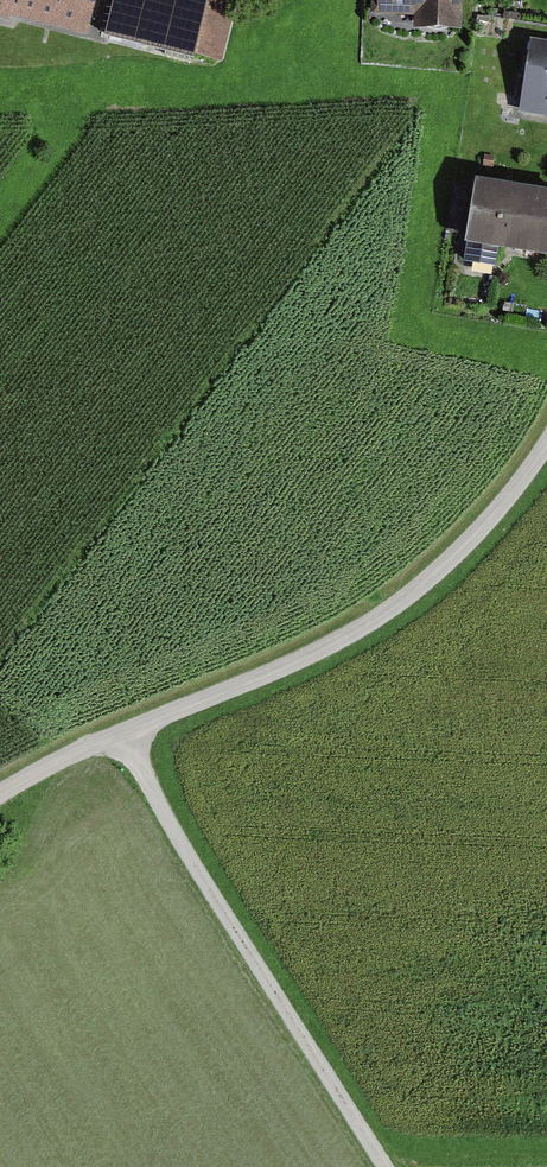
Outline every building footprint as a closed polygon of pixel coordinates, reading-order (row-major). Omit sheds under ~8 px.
[(11,24),(13,17),(17,0),(0,0),(0,21),(11,24)] [(13,17),(86,35),(95,0),(17,0),(13,17)] [(97,38),(192,63),(194,56),(221,63),(238,0),(108,0),(97,38)] [(374,16),(414,16),(414,31),(457,32),(458,0),(375,0),(374,16)] [(531,41),(517,113),(546,118),(546,44),(531,41)] [(460,236),(469,187),(457,185),(449,234),(460,236)] [(477,186),(466,250),(546,263),(546,198),(477,186)]
